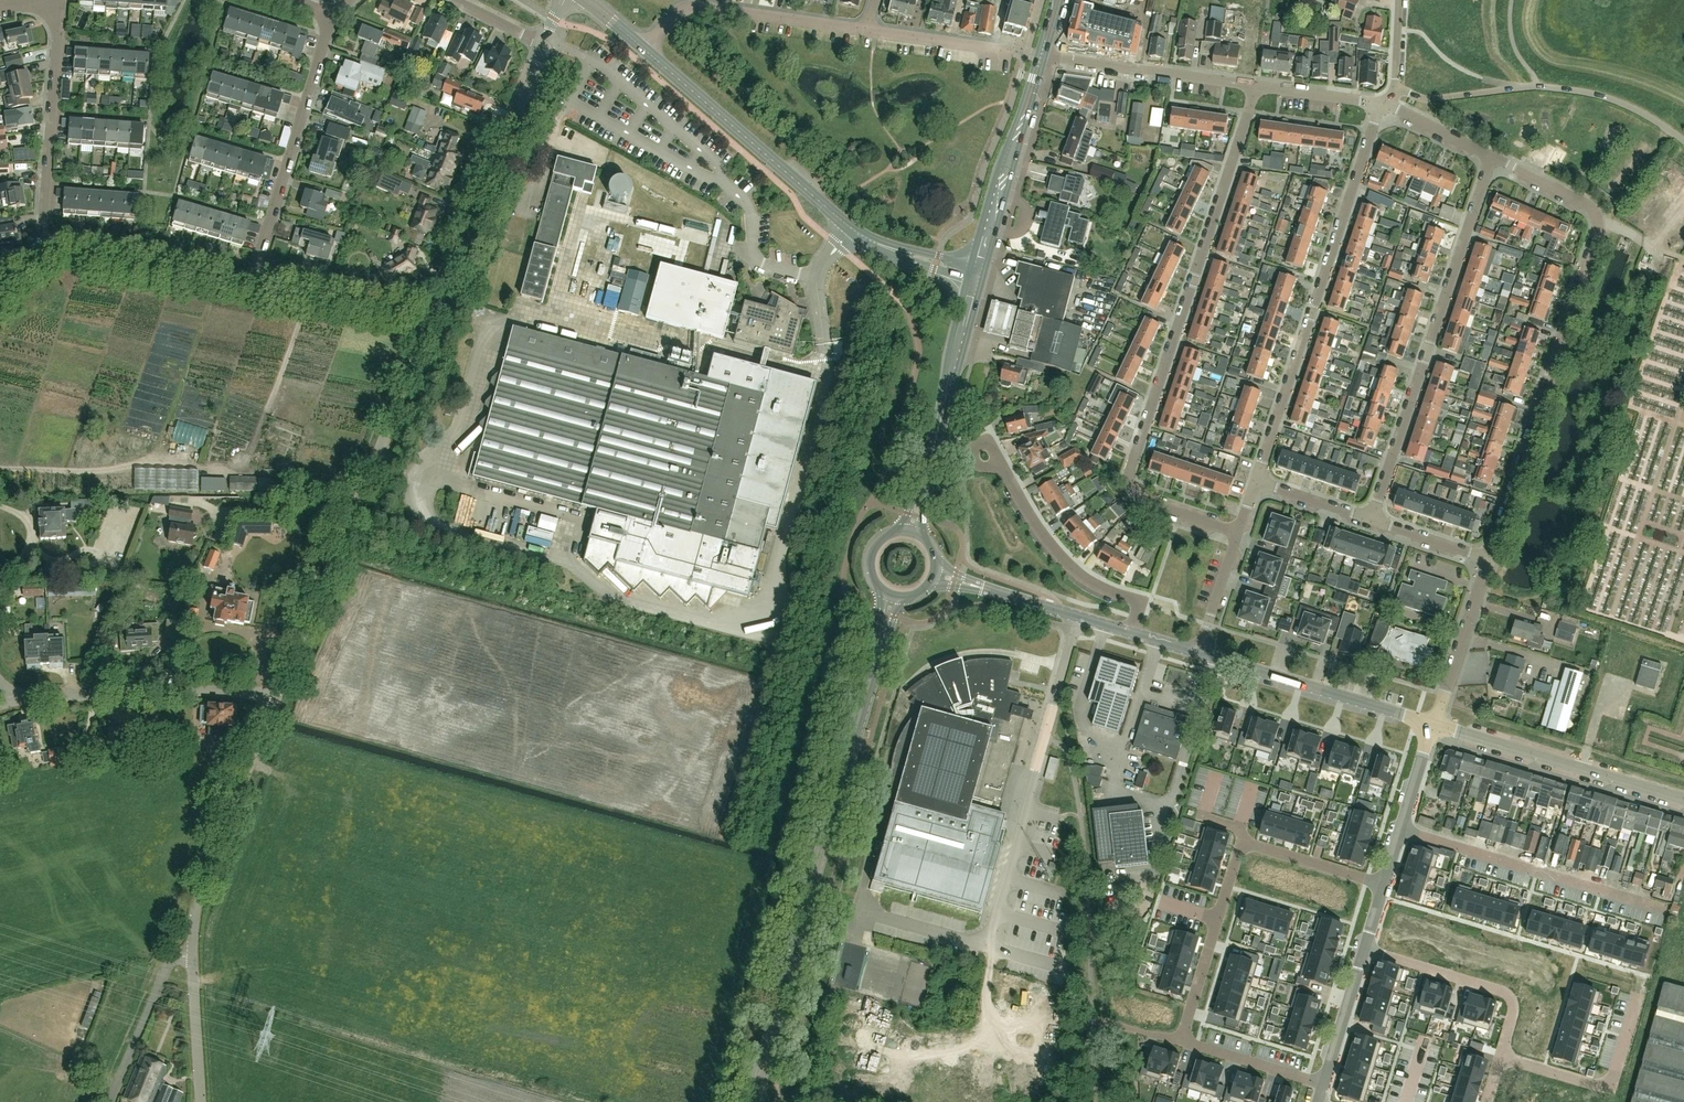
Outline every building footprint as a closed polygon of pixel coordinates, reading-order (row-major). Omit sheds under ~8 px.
[(108,0),(86,0),(86,1),(93,2),(93,3),(94,3),(93,8),(107,9),(108,0)] [(120,0),(108,0),(107,9),(117,9),(117,8),(119,8),(120,0)] [(132,0),(120,0),(119,8),(131,9),(132,0)] [(131,9),(143,10),(144,0),(132,0),(131,9)] [(143,10),(154,11),(155,0),(144,0),(143,10)] [(154,11),(166,12),(165,15),(172,15),(179,1),(174,0),(155,0),(154,11)] [(401,0),(395,0),(392,7),(382,3),(378,11),(385,14),(383,18),(389,21),(391,17),(404,23),(413,5),(401,0)] [(904,0),(891,0),(888,11),(900,14),(904,0)] [(900,14),(912,17),(916,0),(915,0),(904,0),(900,14)] [(946,0),(933,0),(932,4),(931,4),(927,21),(938,24),(943,3),(945,3),(946,0)] [(938,24),(950,27),(957,0),(946,0),(945,3),(943,3),(938,24)] [(1358,0),(1341,0),(1338,7),(1354,14),(1359,1),(1358,0)] [(1075,20),(1070,38),(1087,42),(1088,40),(1140,50),(1145,23),(1095,13),(1096,7),(1078,3),(1074,19),(1075,20)] [(1150,5),(1142,3),(1139,14),(1148,16),(1150,5)] [(418,7),(411,23),(418,27),(426,11),(418,7)] [(235,36),(242,13),(230,9),(224,29),(223,32),(235,36)] [(960,34),(991,38),(995,11),(980,9),(979,13),(964,11),(960,34)] [(1225,22),(1236,23),(1237,12),(1226,10),(1225,22)] [(254,17),(242,13),(235,36),(246,39),(254,17)] [(1157,34),(1161,16),(1153,14),(1149,33),(1157,34)] [(452,35),(445,32),(449,23),(432,15),(422,37),(438,44),(437,48),(445,52),(452,35)] [(254,17),(246,39),(247,39),(245,45),(256,48),(265,20),(254,17)] [(1357,49),(1370,51),(1371,45),(1379,46),(1380,42),(1381,42),(1383,29),(1379,29),(1381,19),(1369,17),(1367,26),(1366,26),(1364,38),(1359,37),(1358,45),(1357,49)] [(1174,35),(1177,19),(1172,18),(1171,23),(1170,23),(1168,34),(1174,35)] [(277,24),(265,20),(256,48),(257,48),(258,43),(270,47),(277,24)] [(1178,40),(1182,41),(1180,58),(1192,60),(1198,23),(1181,21),(1178,40)] [(1205,41),(1221,43),(1223,24),(1208,22),(1205,41)] [(1279,44),(1280,35),(1282,23),(1273,22),(1271,43),(1279,44)] [(288,28),(277,24),(270,47),(281,50),(288,28)] [(375,67),(378,59),(374,58),(379,45),(381,39),(407,49),(410,41),(384,30),(383,34),(362,26),(358,38),(365,41),(361,53),(362,53),(359,61),(361,61),(361,62),(375,67)] [(300,31),(288,28),(281,50),(293,54),(292,57),(297,59),(299,60),(305,41),(308,34),(300,31)] [(25,29),(6,33),(8,46),(18,44),(19,47),(28,45),(28,43),(33,42),(30,30),(25,31),(25,29)] [(1329,42),(1320,41),(1320,51),(1329,51),(1329,53),(1339,53),(1340,29),(1329,29),(1329,42)] [(453,43),(446,57),(458,63),(461,57),(472,62),(476,54),(474,53),(481,39),(475,36),(474,33),(470,31),(468,32),(466,31),(459,46),(453,43)] [(1167,40),(1160,39),(1161,36),(1153,35),(1152,41),(1150,57),(1164,59),(1167,40)] [(1280,35),(1279,44),(1288,45),(1290,36),(1280,35)] [(1350,36),(1349,43),(1358,45),(1359,37),(1350,36)] [(412,63),(422,41),(415,38),(408,53),(407,52),(404,59),(412,63)] [(1305,49),(1307,40),(1300,39),(1298,48),(1305,49)] [(1221,43),(1205,41),(1205,42),(1203,41),(1201,54),(1215,56),(1214,65),(1238,68),(1240,56),(1241,47),(1221,44),(1221,43)] [(481,57),(474,71),(486,77),(489,71),(498,75),(500,72),(503,73),(510,58),(508,57),(510,53),(497,47),(495,51),(493,49),(487,60),(481,57)] [(85,75),(86,50),(76,49),(75,49),(68,49),(67,56),(75,57),(74,70),(74,74),(85,75)] [(34,54),(35,58),(48,54),(46,50),(34,54)] [(86,50),(85,75),(98,76),(100,51),(86,50)] [(112,52),(100,51),(98,76),(110,77),(112,52)] [(124,53),(112,52),(110,77),(122,78),(124,53)] [(1275,72),(1278,54),(1265,52),(1263,70),(1275,72)] [(1311,70),(1313,56),(1313,53),(1306,52),(1305,60),(1298,59),(1296,77),(1308,79),(1309,70),(1311,70)] [(1359,52),(1359,61),(1374,62),(1375,56),(1368,55),(1368,53),(1359,52)] [(124,53),(122,78),(134,79),(136,54),(124,53)] [(20,54),(4,58),(7,69),(23,65),(20,54)] [(149,55),(136,54),(134,79),(147,80),(147,75),(149,55)] [(1278,54),(1275,72),(1290,74),(1292,56),(1278,54)] [(244,58),(242,65),(250,68),(252,61),(244,58)] [(1315,58),(1314,79),(1329,80),(1330,59),(1315,58)] [(1353,61),(1340,60),(1339,80),(1352,80),(1353,61)] [(452,66),(442,61),(437,72),(447,77),(452,66)] [(375,67),(361,62),(359,67),(345,62),(343,70),(341,69),(335,85),(345,89),(343,95),(353,99),(355,92),(356,93),(360,81),(368,83),(380,88),(386,70),(375,67)] [(1361,63),(1360,84),(1377,85),(1378,64),(1361,63)] [(0,71),(0,80),(1,83),(8,82),(10,89),(30,85),(27,72),(13,75),(12,69),(0,71)] [(218,101),(225,77),(213,74),(207,93),(206,97),(218,101)] [(442,92),(456,97),(452,105),(462,110),(463,107),(479,114),(485,100),(459,89),(461,84),(436,75),(432,85),(443,89),(442,92)] [(237,81),(225,77),(218,101),(229,105),(237,81)] [(1063,86),(1058,102),(1080,110),(1082,111),(1082,108),(1089,111),(1092,112),(1099,114),(1097,122),(1111,124),(1116,91),(1115,91),(1115,93),(1103,91),(1103,90),(1102,90),(1102,92),(1090,88),(1088,87),(1090,83),(1085,82),(1068,80),(1065,87),(1063,86)] [(237,81),(229,105),(230,105),(229,109),(240,112),(241,108),(248,84),(237,81)] [(260,88),(248,84),(241,108),(253,112),(260,88)] [(30,85),(10,89),(6,90),(3,95),(7,110),(31,105),(29,98),(33,98),(30,85)] [(260,88),(253,112),(264,115),(271,91),(260,88)] [(271,91),(264,115),(276,119),(277,114),(278,115),(280,106),(284,108),(286,104),(288,105),(291,97),(283,95),(271,91)] [(1125,116),(1128,94),(1120,92),(1117,115),(1125,116)] [(389,105),(404,110),(409,98),(394,93),(389,105)] [(87,95),(86,103),(89,103),(96,103),(96,96),(87,95)] [(351,105),(350,106),(332,98),(327,111),(338,116),(337,119),(361,128),(364,119),(359,117),(363,109),(351,105)] [(1140,138),(1145,105),(1135,104),(1130,137),(1140,138)] [(426,113),(413,108),(407,122),(421,128),(426,113)] [(1080,110),(1069,139),(1090,146),(1094,134),(1085,131),(1088,123),(1085,121),(1089,111),(1082,108),(1082,111),(1080,110)] [(1185,130),(1188,111),(1174,109),(1171,128),(1185,130)] [(12,128),(18,127),(33,125),(31,110),(9,113),(12,128)] [(376,110),(372,121),(379,124),(383,113),(376,110)] [(1201,113),(1188,111),(1185,130),(1198,132),(1201,113)] [(1150,131),(1162,132),(1164,113),(1152,112),(1150,131)] [(1215,115),(1201,113),(1198,132),(1212,134),(1215,115)] [(1229,117),(1215,115),(1212,134),(1226,136),(1229,117)] [(81,145),(82,121),(70,120),(62,119),(62,127),(70,128),(69,140),(68,140),(68,145),(81,145)] [(95,122),(82,121),(81,145),(94,146),(95,122)] [(107,122),(95,122),(94,146),(105,147),(107,122)] [(118,123),(107,122),(105,147),(117,148),(118,123)] [(1273,143),(1276,124),(1262,122),(1259,141),(1273,143)] [(131,124),(118,123),(117,148),(129,149),(131,124)] [(131,124),(129,149),(142,150),(142,146),(143,125),(131,124)] [(223,128),(222,130),(231,133),(231,132),(233,126),(224,124),(223,128)] [(349,131),(330,124),(326,135),(327,136),(326,140),(322,139),(316,158),(314,157),(309,172),(325,177),(325,176),(330,177),(335,164),(333,164),(335,157),(337,158),(341,146),(339,145),(340,140),(346,142),(349,131)] [(1290,126),(1276,124),(1273,143),(1287,145),(1290,126)] [(1303,128),(1290,126),(1287,145),(1300,147),(1303,128)] [(1303,128),(1300,147),(1314,149),(1317,129),(1303,128)] [(1317,129),(1314,149),(1328,151),(1331,131),(1317,129)] [(377,130),(375,135),(386,139),(387,134),(377,130)] [(1345,133),(1331,131),(1328,151),(1342,153),(1345,133)] [(437,155),(458,164),(462,154),(455,151),(454,149),(459,138),(446,133),(443,141),(439,139),(436,147),(426,144),(424,150),(437,155)] [(201,165),(208,141),(196,138),(190,158),(189,162),(201,165)] [(366,149),(368,143),(354,138),(352,144),(366,149)] [(1069,139),(1061,162),(1067,165),(1072,167),(1074,161),(1074,160),(1085,164),(1091,147),(1090,146),(1069,139)] [(208,141),(201,165),(213,169),(220,145),(208,141)] [(1195,153),(1196,146),(1182,144),(1180,157),(1194,158),(1195,153)] [(231,148),(220,145),(213,169),(224,172),(231,148)] [(1389,167),(1396,152),(1384,147),(1378,162),(1377,161),(1374,168),(1381,170),(1382,167),(1388,170),(1389,167)] [(243,152),(231,148),(224,172),(236,176),(243,152)] [(255,155),(243,152),(236,176),(247,179),(255,155)] [(1408,157),(1396,152),(1389,167),(1401,172),(1401,173),(1408,157)] [(266,159),(255,155),(247,179),(259,183),(261,179),(268,181),(274,161),(266,159)] [(458,164),(437,155),(434,164),(413,156),(410,163),(431,170),(431,171),(452,179),(458,164)] [(1269,169),(1271,157),(1264,156),(1263,161),(1252,160),(1251,167),(1269,169)] [(1271,157),(1269,169),(1283,171),(1284,159),(1271,157)] [(1401,173),(1401,172),(1395,186),(1402,188),(1407,175),(1413,178),(1420,162),(1408,157),(1401,173)] [(534,244),(525,277),(520,296),(542,302),(572,189),(591,194),(594,185),(592,184),(596,169),(557,158),(552,175),(553,175),(535,245),(534,244)] [(1190,181),(1205,188),(1211,175),(1210,175),(1214,168),(1203,162),(1192,161),(1190,165),(1196,168),(1190,181)] [(1413,178),(1408,191),(1416,195),(1420,185),(1418,184),(1420,180),(1426,183),(1433,168),(1420,162),(1413,178)] [(0,164),(0,173),(9,172),(9,164),(0,164)] [(1128,176),(1093,165),(1090,176),(1112,183),(1112,182),(1124,188),(1128,176)] [(1439,189),(1438,188),(1446,171),(1440,169),(1439,170),(1433,168),(1426,183),(1422,192),(1435,197),(1436,194),(1437,194),(1439,189)] [(452,179),(431,171),(426,184),(437,190),(439,187),(441,186),(444,186),(448,188),(452,179)] [(1437,194),(1436,194),(1435,197),(1431,206),(1437,208),(1444,191),(1451,194),(1458,178),(1446,173),(1447,171),(1446,171),(1438,188),(1439,189),(1437,194)] [(408,194),(412,185),(383,173),(378,186),(388,190),(390,186),(408,194)] [(1386,173),(1382,184),(1381,187),(1386,189),(1392,175),(1386,173)] [(1239,188),(1255,193),(1259,180),(1244,175),(1239,188)] [(1048,192),(1061,195),(1060,201),(1078,206),(1085,182),(1068,178),(1067,180),(1052,177),(1048,192)] [(631,193),(632,190),(631,187),(630,184),(628,182),(626,180),(623,179),(620,178),(617,179),(614,180),(611,182),(610,184),(608,187),(608,190),(608,193),(610,196),(611,198),(614,200),(617,202),(620,202),(623,202),(626,200),(628,198),(630,196),(631,193)] [(1312,188),(1307,201),(1324,206),(1328,193),(1326,192),(1330,181),(1315,178),(1312,188)] [(1382,184),(1370,180),(1367,187),(1379,191),(1380,187),(1381,187),(1382,184)] [(1190,181),(1184,193),(1199,200),(1205,188),(1190,181)] [(0,186),(0,200),(7,199),(9,208),(25,205),(22,189),(21,189),(20,182),(0,186)] [(1239,188),(1235,200),(1251,205),(1251,206),(1258,208),(1258,209),(1271,213),(1273,207),(1260,203),(1260,202),(1253,199),(1255,193),(1239,188)] [(325,196),(345,201),(347,194),(327,189),(325,196)] [(75,216),(77,191),(65,190),(57,190),(56,197),(64,198),(63,210),(63,215),(75,216)] [(1261,195),(1271,198),(1273,193),(1263,190),(1261,195)] [(89,192),(77,191),(75,216),(87,217),(89,192)] [(324,214),(327,204),(321,203),(323,196),(306,191),(301,207),(309,210),(306,217),(322,221),(324,214)] [(102,193),(89,192),(87,217),(100,218),(102,193)] [(113,193),(102,193),(100,218),(111,218),(113,193)] [(113,193),(111,218),(124,219),(126,194),(113,193)] [(1199,200),(1184,193),(1178,205),(1193,212),(1199,200)] [(136,220),(138,195),(126,194),(124,219),(136,220)] [(419,203),(420,203),(410,227),(413,229),(413,230),(419,232),(420,234),(424,236),(427,234),(428,231),(430,232),(436,219),(434,218),(437,211),(428,207),(431,199),(422,195),(419,203)] [(1503,216),(1510,200),(1498,195),(1491,210),(1490,210),(1486,220),(1492,222),(1496,213),(1503,216)] [(1412,199),(1406,196),(1403,202),(1410,205),(1412,199)] [(1149,197),(1146,203),(1151,206),(1154,199),(1149,197)] [(252,199),(250,206),(256,208),(258,201),(252,199)] [(1235,200),(1231,213),(1247,218),(1251,206),(1251,205),(1235,200)] [(1380,204),(1369,200),(1367,206),(1378,209),(1380,204)] [(1522,205),(1510,200),(1503,216),(1515,221),(1522,205)] [(1307,201),(1303,213),(1320,218),(1324,206),(1307,201)] [(184,229),(191,205),(179,202),(173,222),(172,226),(184,229)] [(627,208),(604,202),(602,209),(626,215),(627,208)] [(1041,212),(1038,222),(1046,224),(1041,243),(1060,248),(1065,227),(1072,229),(1068,243),(1069,243),(1069,242),(1083,246),(1090,222),(1080,219),(1081,216),(1082,216),(1069,212),(1070,208),(1052,203),(1049,214),(1045,213),(1043,219),(1040,218),(1041,212)] [(1151,206),(1146,203),(1143,210),(1148,212),(1151,206)] [(1416,209),(1425,212),(1427,207),(1418,203),(1416,209)] [(1367,206),(1362,204),(1358,217),(1374,223),(1378,209),(1367,206)] [(1441,211),(1453,215),(1455,209),(1443,204),(1441,211)] [(202,209),(191,205),(184,229),(195,233),(202,209)] [(1193,212),(1178,205),(1172,216),(1188,224),(1193,212)] [(1535,211),(1522,205),(1515,221),(1527,226),(1528,227),(1535,211)] [(202,209),(195,233),(207,236),(214,212),(202,209)] [(1424,214),(1411,210),(1409,216),(1421,220),(1424,214)] [(1451,221),(1453,215),(1441,211),(1439,217),(1451,221)] [(1528,227),(1527,226),(1522,239),(1529,242),(1534,229),(1540,232),(1547,216),(1535,211),(1528,227)] [(226,216),(214,212),(207,236),(219,240),(226,216)] [(1231,213),(1227,226),(1243,231),(1247,218),(1231,213)] [(1303,213),(1299,225),(1316,231),(1320,218),(1303,213)] [(237,219),(226,216),(219,240),(230,243),(237,219)] [(1188,224),(1172,216),(1166,228),(1182,236),(1188,224)] [(1264,219),(1254,216),(1253,221),(1263,224),(1264,219)] [(1559,221),(1547,216),(1540,232),(1552,237),(1553,237),(1559,221)] [(1358,217),(1354,230),(1370,235),(1374,223),(1358,217)] [(249,223),(237,219),(230,243),(242,247),(243,243),(244,243),(247,231),(255,233),(257,226),(249,224),(249,223)] [(1135,219),(1131,228),(1138,231),(1143,223),(1135,219)] [(1283,220),(1279,219),(1278,223),(1275,231),(1285,234),(1289,222),(1283,220)] [(1579,219),(1576,226),(1584,229),(1584,227),(1584,224),(1583,222),(1581,220),(1579,219)] [(1393,223),(1382,220),(1380,225),(1391,229),(1393,223)] [(1553,237),(1552,237),(1547,250),(1544,257),(1557,261),(1559,254),(1552,252),(1555,245),(1556,245),(1558,239),(1565,243),(1567,238),(1571,240),(1572,235),(1569,234),(1572,227),(1559,221),(1553,237)] [(1426,241),(1442,246),(1446,233),(1431,228),(1432,225),(1425,222),(1422,231),(1429,233),(1426,241)] [(11,243),(12,246),(22,244),(20,231),(16,232),(15,225),(0,228),(0,227),(0,245),(11,243)] [(1316,231),(1299,225),(1295,238),(1312,243),(1316,231)] [(1227,226),(1223,239),(1238,244),(1254,249),(1256,244),(1246,241),(1246,240),(1240,238),(1243,231),(1227,226)] [(1515,236),(1519,229),(1513,227),(1509,234),(1515,236)] [(402,231),(394,228),(391,235),(399,238),(402,231)] [(1248,233),(1258,237),(1260,232),(1250,228),(1248,233)] [(1495,233),(1482,228),(1480,235),(1493,240),(1495,233)] [(308,232),(296,229),(292,244),(308,249),(306,255),(310,257),(310,259),(318,262),(318,259),(328,262),(334,242),(335,240),(316,234),(316,232),(309,229),(308,232)] [(1354,230),(1350,243),(1366,248),(1370,235),(1354,230)] [(335,240),(334,242),(342,244),(345,234),(337,231),(335,240)] [(1120,251),(1123,235),(1112,233),(1109,249),(1120,251)] [(1376,238),(1386,241),(1388,236),(1377,233),(1376,238)] [(1401,239),(1412,242),(1413,236),(1403,233),(1401,239)] [(1499,233),(1495,241),(1505,245),(1508,237),(1499,233)] [(399,238),(391,235),(388,242),(396,245),(399,238)] [(1165,255),(1180,263),(1186,250),(1177,246),(1179,240),(1174,238),(1171,243),(1165,255)] [(1312,243),(1295,238),(1291,250),(1307,256),(1312,243)] [(1238,244),(1223,239),(1218,252),(1234,257),(1238,244)] [(1442,246),(1426,241),(1420,239),(1418,244),(1424,246),(1422,253),(1438,259),(1442,246)] [(704,266),(718,270),(721,257),(727,258),(730,245),(711,240),(704,266)] [(1264,249),(1265,241),(1256,241),(1256,249),(1264,249)] [(1350,243),(1346,256),(1361,261),(1366,263),(1370,250),(1365,248),(1366,248),(1350,243)] [(1478,244),(1473,258),(1492,265),(1496,251),(1492,249),(1478,244)] [(576,245),(573,258),(581,260),(584,247),(576,245)] [(1386,256),(1393,258),(1393,257),(1392,257),(1394,252),(1373,245),(1372,251),(1386,255),(1386,256)] [(1523,253),(1501,245),(1498,252),(1521,260),(1523,253)] [(406,254),(385,267),(380,270),(389,285),(415,269),(411,263),(417,249),(409,246),(406,254)] [(1537,246),(1534,253),(1544,257),(1547,250),(1537,246)] [(1422,253),(1405,248),(1404,254),(1420,259),(1418,267),(1433,271),(1438,259),(1422,253)] [(1307,256),(1291,250),(1287,263),(1303,269),(1307,256)] [(1240,259),(1250,262),(1252,257),(1242,254),(1240,259)] [(1107,261),(1119,266),(1121,260),(1110,255),(1107,261)] [(1180,263),(1165,255),(1159,267),(1174,274),(1180,263)] [(1346,256),(1341,268),(1357,273),(1357,274),(1376,280),(1377,275),(1369,272),(1369,271),(1359,268),(1361,261),(1346,256)] [(1393,258),(1386,256),(1382,268),(1389,270),(1393,258)] [(1528,274),(1558,284),(1563,271),(1554,268),(1556,264),(1534,257),(1531,267),(1544,272),(1542,278),(1529,273),(1528,274)] [(1492,265),(1473,258),(1469,272),(1483,276),(1488,278),(1492,265)] [(1215,262),(1211,275),(1226,280),(1230,267),(1215,262)] [(1023,300),(1010,348),(1028,353),(1028,352),(1034,354),(1032,362),(1071,372),(1074,363),(1082,365),(1086,350),(1078,348),(1083,329),(1063,323),(1075,277),(1020,263),(1016,275),(1021,276),(1018,287),(1022,288),(1019,299),(1023,300)] [(1418,267),(1410,264),(1409,270),(1416,272),(1413,279),(1429,284),(1433,271),(1418,267)] [(722,339),(737,285),(660,265),(645,318),(722,339)] [(1174,274),(1159,267),(1153,279),(1168,286),(1174,274)] [(1341,268),(1337,281),(1353,286),(1353,287),(1370,292),(1371,287),(1354,282),(1357,274),(1357,273),(1341,268)] [(1389,277),(1402,281),(1404,274),(1391,269),(1389,277)] [(1469,272),(1465,285),(1479,289),(1484,291),(1486,284),(1481,282),(1483,276),(1469,272)] [(1558,284),(1528,274),(1528,275),(1520,272),(1517,280),(1521,281),(1522,277),(1527,279),(1540,284),(1538,292),(1554,297),(1558,284)] [(1124,273),(1120,282),(1125,284),(1129,275),(1124,273)] [(1505,283),(1512,286),(1515,276),(1504,273),(1501,282),(1505,283)] [(1276,287),(1293,293),(1297,280),(1281,274),(1276,287)] [(313,281),(324,285),(326,278),(315,275),(313,281)] [(1226,280),(1211,275),(1206,288),(1222,293),(1226,280)] [(1232,283),(1242,286),(1244,281),(1234,277),(1232,283)] [(358,280),(345,278),(344,288),(357,290),(358,280)] [(645,284),(626,279),(618,311),(637,316),(645,284)] [(1168,286),(1153,279),(1147,291),(1162,298),(1168,286)] [(1401,283),(1388,279),(1386,286),(1399,290),(1401,283)] [(1353,286),(1337,281),(1333,294),(1349,299),(1353,287),(1353,286)] [(1125,284),(1120,282),(1116,291),(1121,294),(1125,284)] [(1505,283),(1501,296),(1508,299),(1512,286),(1505,283)] [(1520,297),(1524,286),(1516,283),(1512,294),(1520,297)] [(1465,285),(1461,298),(1474,302),(1475,302),(1479,303),(1481,298),(1476,297),(1479,289),(1465,285)] [(1276,287),(1272,300),(1289,305),(1293,293),(1276,287)] [(1206,288),(1202,301),(1218,306),(1222,293),(1206,288)] [(1405,304),(1421,309),(1425,296),(1410,291),(1404,289),(1402,293),(1398,292),(1395,300),(1406,303),(1405,304)] [(1240,293),(1229,290),(1227,295),(1238,299),(1240,293)] [(1162,298),(1147,291),(1141,303),(1156,311),(1162,298)] [(1483,297),(1496,301),(1497,295),(1484,291),(1483,297)] [(1554,297),(1538,292),(1534,303),(1512,296),(1511,297),(1550,309),(1554,297)] [(767,309),(744,302),(733,341),(792,357),(802,318),(798,317),(800,311),(794,310),(795,309),(771,294),(770,295),(774,297),(767,309)] [(1349,299),(1333,294),(1329,307),(1344,312),(1349,299)] [(1508,299),(1501,296),(1496,309),(1504,311),(1508,299)] [(612,305),(614,299),(606,297),(604,302),(612,305)] [(1355,302),(1365,305),(1367,300),(1356,297),(1355,302)] [(1550,309),(1511,297),(1510,302),(1532,309),(1529,317),(1545,322),(1547,323),(1550,315),(1548,314),(1550,309)] [(1017,304),(992,298),(984,329),(1010,336),(1017,304)] [(1406,303),(1395,300),(1388,298),(1387,304),(1404,309),(1401,316),(1417,321),(1421,309),(1405,304),(1406,303)] [(1461,298),(1456,311),(1470,315),(1475,316),(1476,311),(1472,310),(1474,302),(1461,298)] [(1272,300),(1268,313),(1285,318),(1289,305),(1272,300)] [(1218,306),(1202,301),(1198,313),(1214,319),(1218,306)] [(1121,303),(1119,308),(1129,314),(1132,309),(1121,303)] [(1224,308),(1234,311),(1236,306),(1225,303),(1224,308)] [(1350,314),(1361,318),(1363,313),(1352,310),(1350,314)] [(1456,311),(1452,322),(1466,327),(1470,315),(1456,311)] [(1500,324),(1503,313),(1496,311),(1492,322),(1500,324)] [(1140,330),(1155,338),(1161,325),(1151,321),(1154,315),(1149,313),(1147,319),(1146,318),(1140,330)] [(1214,319),(1198,313),(1194,326),(1209,331),(1214,319)] [(1268,313),(1264,325),(1280,331),(1285,318),(1268,313)] [(1377,313),(1374,321),(1380,323),(1383,314),(1377,313)] [(1417,321),(1401,316),(1401,317),(1395,315),(1391,327),(1412,335),(1417,321)] [(1219,321),(1230,324),(1231,319),(1221,316),(1219,321)] [(1320,332),(1336,337),(1341,324),(1325,319),(1320,332)] [(1507,337),(1537,347),(1542,334),(1526,329),(1527,328),(1525,328),(1527,323),(1514,319),(1510,330),(1523,334),(1521,341),(1507,337)] [(1371,330),(1371,331),(1377,333),(1380,324),(1374,322),(1371,330)] [(1466,327),(1452,322),(1448,336),(1470,344),(1470,343),(1473,344),(1475,338),(1470,337),(1473,329),(1466,327)] [(1241,332),(1242,332),(1244,333),(1245,332),(1249,334),(1252,326),(1244,324),(1241,332)] [(1280,331),(1264,325),(1260,338),(1276,343),(1280,331)] [(1209,331),(1194,326),(1189,339),(1205,345),(1209,331)] [(1391,327),(1387,340),(1393,342),(1408,347),(1412,335),(1391,327)] [(628,519),(620,546),(589,538),(589,540),(583,562),(598,576),(607,567),(633,592),(642,583),(659,599),(669,590),(686,607),(695,597),(706,608),(712,588),(746,597),(765,528),(774,530),(815,384),(714,355),(707,379),(688,374),(676,371),(657,366),(659,358),(631,351),(629,358),(513,328),(502,367),(491,378),(490,383),(496,389),(495,391),(484,402),(484,404),(490,411),(490,413),(479,423),(478,426),(484,432),(478,454),(474,453),(468,475),(473,476),(628,519)] [(1106,329),(1103,335),(1108,337),(1111,331),(1106,328),(1106,329)] [(1215,334),(1226,337),(1227,332),(1217,328),(1215,334)] [(1140,330),(1135,342),(1150,350),(1155,338),(1140,330)] [(1320,332),(1316,345),(1332,350),(1336,337),(1320,332)] [(1342,339),(1353,343),(1354,338),(1344,334),(1342,339)] [(1470,344),(1448,336),(1443,349),(1457,354),(1459,348),(1468,350),(1470,344)] [(1537,347),(1507,337),(1506,343),(1519,347),(1517,354),(1533,360),(1537,347)] [(1260,338),(1255,350),(1272,356),(1276,343),(1260,338)] [(1393,342),(1387,340),(1382,338),(1380,345),(1391,348),(1388,355),(1404,360),(1408,347),(1393,342)] [(1229,339),(1227,346),(1233,348),(1235,341),(1229,339)] [(1211,347),(1221,350),(1223,345),(1212,341),(1211,347)] [(1150,350),(1135,342),(1129,355),(1144,362),(1150,350)] [(1485,342),(1483,348),(1491,350),(1493,344),(1485,342)] [(1316,345),(1312,357),(1328,363),(1332,350),(1316,345)] [(1366,345),(1364,353),(1386,361),(1388,355),(1378,352),(1379,350),(1366,345)] [(1093,357),(1098,359),(1102,349),(1097,347),(1093,357)] [(1350,350),(1339,347),(1338,352),(1348,356),(1350,350)] [(1517,354),(1495,347),(1493,353),(1515,360),(1513,366),(1491,359),(1491,360),(1529,372),(1533,360),(1517,354)] [(670,348),(667,361),(677,364),(676,371),(688,374),(693,354),(670,348)] [(1186,350),(1182,363),(1197,368),(1202,355),(1186,350)] [(1272,356),(1255,350),(1251,363),(1268,369),(1272,356)] [(1386,361),(1364,353),(1361,361),(1373,366),(1374,362),(1384,366),(1385,366),(1386,361)] [(1144,362),(1129,355),(1123,367),(1138,374),(1144,362)] [(1098,359),(1093,357),(1088,366),(1093,369),(1098,359)] [(1312,357),(1308,370),(1324,375),(1328,363),(1312,357)] [(1486,364),(1464,357),(1462,365),(1484,372),(1486,364)] [(1353,369),(1355,360),(1348,359),(1346,368),(1353,369)] [(1334,365),(1344,368),(1346,363),(1335,360),(1334,365)] [(1529,372),(1491,360),(1489,365),(1511,372),(1508,379),(1495,375),(1508,380),(1525,385),(1529,372)] [(1045,366),(1032,363),(1030,369),(1043,373),(1045,366)] [(1197,368),(1182,363),(1178,376),(1193,381),(1197,368)] [(1268,369),(1251,363),(1247,375),(1264,381),(1268,369)] [(1438,364),(1434,378),(1450,383),(1454,369),(1438,364)] [(1025,386),(1029,372),(1006,365),(1002,380),(1001,384),(1002,386),(1009,388),(1011,386),(1012,383),(1025,386)] [(1215,368),(1205,365),(1203,370),(1213,373),(1215,368)] [(1484,372),(1462,365),(1460,371),(1482,378),(1484,372)] [(1400,371),(1385,366),(1384,366),(1383,371),(1372,368),(1370,376),(1380,379),(1396,384),(1400,371)] [(1138,374),(1123,367),(1117,379),(1132,386),(1138,374)] [(1241,370),(1230,367),(1228,374),(1239,377),(1241,370)] [(1308,370),(1304,383),(1319,388),(1324,375),(1308,370)] [(1363,373),(1357,371),(1353,384),(1359,386),(1363,373)] [(1329,378),(1340,381),(1342,376),(1331,373),(1329,378)] [(1103,378),(1096,374),(1087,392),(1094,396),(1103,378)] [(1525,385),(1508,380),(1495,375),(1493,382),(1506,385),(1504,392),(1520,398),(1525,385)] [(1193,381),(1178,376),(1174,388),(1189,393),(1193,381)] [(1199,383),(1209,386),(1211,381),(1201,378),(1199,383)] [(1238,380),(1227,378),(1225,387),(1235,390),(1238,380)] [(1434,378),(1429,391),(1445,397),(1450,383),(1434,378)] [(1396,384),(1380,379),(1376,391),(1392,397),(1396,384)] [(1319,388),(1304,383),(1299,396),(1315,401),(1319,388)] [(1359,386),(1353,384),(1349,396),(1355,398),(1359,386)] [(1481,392),(1496,397),(1497,396),(1495,395),(1497,389),(1483,384),(1481,392)] [(1325,391),(1336,394),(1338,389),(1327,386),(1325,391)] [(1242,400),(1258,405),(1262,393),(1246,387),(1242,400)] [(1121,394),(1115,406),(1131,414),(1137,401),(1127,396),(1129,391),(1124,388),(1122,394),(1121,394)] [(1189,393),(1174,388),(1169,401),(1185,406),(1189,393)] [(1195,396),(1205,399),(1207,394),(1196,390),(1195,396)] [(1376,391),(1372,404),(1372,405),(1388,410),(1392,397),(1376,391)] [(1429,391),(1425,404),(1441,410),(1441,409),(1448,412),(1450,406),(1443,403),(1445,397),(1429,391)] [(1474,409),(1474,410),(1512,423),(1515,424),(1515,423),(1517,415),(1515,414),(1517,410),(1501,404),(1500,404),(1495,403),(1496,397),(1481,392),(1477,404),(1493,409),(1499,410),(1496,416),(1474,409)] [(1315,401),(1299,396),(1295,408),(1311,414),(1327,420),(1329,415),(1318,411),(1319,411),(1312,409),(1315,401)] [(1346,398),(1341,396),(1337,409),(1342,410),(1346,398)] [(1345,409),(1350,411),(1354,399),(1349,397),(1345,409)] [(1084,399),(1081,405),(1086,407),(1089,401),(1084,399)] [(1258,405),(1242,400),(1237,412),(1254,418),(1258,405)] [(1169,401),(1165,414),(1181,419),(1185,406),(1169,401)] [(1372,405),(1372,404),(1364,402),(1360,414),(1368,416),(1368,417),(1383,422),(1388,410),(1372,405)] [(1190,409),(1201,412),(1202,406),(1192,403),(1190,409)] [(1425,404),(1420,418),(1436,423),(1437,423),(1442,424),(1443,418),(1439,417),(1441,410),(1425,404)] [(1086,407),(1081,405),(1078,411),(1083,413),(1086,407)] [(1115,406),(1109,418),(1125,426),(1131,414),(1115,406)] [(1311,414),(1295,408),(1291,421),(1307,426),(1311,414)] [(1350,411),(1345,409),(1343,415),(1353,418),(1354,416),(1362,418),(1359,428),(1359,429),(1379,436),(1383,422),(1368,417),(1368,416),(1360,414),(1350,411)] [(1470,412),(1463,410),(1461,416),(1469,418),(1470,412)] [(1512,423),(1474,410),(1472,416),(1494,423),(1492,429),(1476,424),(1476,425),(1508,436),(1512,423)] [(1254,418),(1237,412),(1233,425),(1250,430),(1254,418)] [(992,425),(1003,423),(1001,414),(990,416),(992,425)] [(1006,419),(1010,434),(1028,430),(1028,429),(1033,428),(1030,414),(1025,415),(1006,419)] [(1181,419),(1165,414),(1161,427),(1176,432),(1181,419)] [(1199,419),(1188,416),(1186,422),(1197,425),(1199,419)] [(1109,418),(1103,430),(1119,438),(1125,426),(1109,418)] [(1436,423),(1420,418),(1416,431),(1432,437),(1436,423)] [(208,429),(178,420),(172,440),(202,449),(208,429)] [(1024,436),(1048,431),(1048,430),(1055,428),(1053,422),(1036,426),(1037,432),(1024,435),(1024,436)] [(1074,423),(1071,430),(1076,432),(1079,426),(1074,423)] [(1313,429),(1323,432),(1325,427),(1314,424),(1313,429)] [(1458,424),(1456,430),(1464,433),(1466,426),(1458,424)] [(1233,425),(1229,437),(1246,443),(1250,430),(1233,425)] [(1474,438),(1474,439),(1504,448),(1508,436),(1476,425),(1474,431),(1490,435),(1488,442),(1474,438)] [(1182,434),(1192,438),(1194,432),(1184,429),(1182,434)] [(1379,436),(1359,429),(1355,441),(1375,448),(1379,436)] [(1076,432),(1071,430),(1067,436),(1072,438),(1076,432)] [(1119,438),(1103,430),(1097,442),(1113,450),(1119,438)] [(1464,433),(1456,430),(1452,443),(1460,445),(1464,433)] [(1048,431),(1024,436),(1026,447),(1019,451),(1024,460),(1026,459),(1027,461),(1034,457),(1035,458),(1044,452),(1038,442),(1049,436),(1048,431)] [(1432,437),(1416,431),(1412,444),(1428,450),(1432,437)] [(1171,450),(1175,438),(1175,436),(1165,433),(1162,441),(1166,442),(1165,448),(1171,450)] [(1246,443),(1229,437),(1225,450),(1241,456),(1246,443)] [(1180,439),(1175,438),(1171,450),(1178,452),(1179,447),(1178,446),(1180,439)] [(1299,449),(1302,439),(1297,438),(1294,448),(1299,449)] [(1470,451),(1499,461),(1504,448),(1474,439),(1472,444),(1486,448),(1484,455),(1470,451)] [(1198,458),(1200,453),(1199,453),(1202,446),(1189,441),(1186,448),(1193,451),(1191,456),(1198,458)] [(1113,450),(1097,442),(1091,454),(1107,462),(1113,450)] [(1312,453),(1315,444),(1310,442),(1307,452),(1312,453)] [(1428,450),(1412,444),(1408,457),(1424,462),(1428,450)] [(1324,458),(1328,448),(1323,446),(1319,456),(1324,458)] [(1059,458),(1064,469),(1065,469),(1067,468),(1088,457),(1075,449),(1059,458)] [(1337,463),(1340,452),(1335,450),(1332,461),(1337,463)] [(1449,457),(1455,459),(1457,452),(1450,450),(1448,456),(1449,456),(1449,457)] [(1034,457),(1027,461),(1032,469),(1036,476),(1049,468),(1046,463),(1052,459),(1047,451),(1035,458),(1034,457)] [(1292,471),(1297,456),(1284,451),(1279,467),(1292,471)] [(1499,461),(1470,451),(1468,457),(1482,461),(1479,468),(1468,464),(1468,465),(1495,474),(1499,461)] [(1363,471),(1368,456),(1356,452),(1354,460),(1360,462),(1358,470),(1363,471)] [(1163,476),(1169,458),(1155,453),(1149,471),(1163,476)] [(1350,467),(1353,456),(1348,455),(1345,465),(1350,467)] [(1310,460),(1297,456),(1292,471),(1305,475),(1310,460)] [(1457,462),(1467,465),(1468,464),(1467,464),(1469,459),(1458,456),(1457,462)] [(1182,462),(1169,458),(1163,476),(1176,480),(1182,462)] [(1322,464),(1310,460),(1305,475),(1317,480),(1322,464)] [(1182,462),(1176,480),(1189,485),(1195,466),(1182,462)] [(1467,465),(1457,462),(1455,468),(1466,471),(1467,465)] [(1335,469),(1322,464),(1317,480),(1330,484),(1335,469)] [(1450,472),(1428,465),(1426,473),(1448,480),(1450,472)] [(1495,474),(1468,465),(1466,472),(1477,475),(1475,481),(1491,486),(1495,474)] [(1195,466),(1189,485),(1202,489),(1208,471),(1195,466)] [(1064,469),(1056,474),(1059,480),(1070,474),(1067,468),(1065,469),(1064,469)] [(1335,469),(1330,484),(1343,488),(1348,473),(1335,469)] [(1660,473),(1651,470),(1646,485),(1655,488),(1660,473)] [(1208,471),(1202,489),(1215,493),(1221,475),(1208,471)] [(1415,488),(1420,473),(1415,471),(1410,486),(1415,488)] [(1361,477),(1348,473),(1343,488),(1356,493),(1361,477)] [(1451,480),(1464,484),(1467,477),(1453,473),(1451,480)] [(1235,479),(1221,475),(1215,493),(1229,497),(1235,479)] [(257,477),(230,477),(230,491),(256,491),(257,477)] [(201,478),(201,491),(225,492),(225,479),(201,478)] [(270,479),(258,478),(258,491),(270,492),(270,479)] [(1427,493),(1431,482),(1426,480),(1423,491),(1427,493)] [(1054,482),(1041,491),(1045,498),(1044,500),(1046,503),(1048,503),(1049,504),(1063,496),(1062,495),(1067,493),(1073,489),(1070,484),(1064,488),(1062,486),(1058,488),(1054,482)] [(1101,493),(1107,488),(1105,484),(1098,488),(1101,493)] [(1440,497),(1444,487),(1439,485),(1435,495),(1440,497)] [(1073,489),(1067,493),(1070,498),(1080,491),(1077,486),(1073,489)] [(1453,502),(1457,491),(1452,489),(1448,500),(1453,502)] [(1408,510),(1413,495),(1400,490),(1395,506),(1408,510)] [(1063,496),(1049,504),(1057,517),(1071,508),(1075,506),(1070,498),(1067,493),(1062,495),(1063,496)] [(1466,506),(1469,495),(1464,493),(1461,504),(1466,506)] [(1426,499),(1413,495),(1408,510),(1421,514),(1426,499)] [(71,510),(64,510),(39,511),(40,523),(39,523),(40,529),(41,540),(66,539),(65,528),(68,527),(67,522),(77,522),(76,511),(100,509),(99,498),(70,500),(71,510)] [(163,498),(161,505),(168,506),(169,498),(163,498)] [(475,532),(481,501),(464,498),(458,529),(475,532)] [(1479,510),(1482,500),(1477,498),(1474,508),(1479,510)] [(1439,503),(1426,499),(1421,514),(1433,519),(1439,503)] [(1439,503),(1433,519),(1446,523),(1451,507),(1439,503)] [(199,509),(207,520),(214,515),(206,504),(199,509)] [(1088,510),(1085,505),(1075,511),(1078,516),(1088,510)] [(1464,512),(1451,507),(1446,523),(1459,527),(1464,512)] [(190,525),(192,511),(170,508),(169,516),(170,516),(169,525),(171,525),(168,541),(192,545),(195,526),(190,525)] [(1464,512),(1459,527),(1472,532),(1477,516),(1464,512)] [(538,532),(541,515),(533,513),(530,531),(538,532)] [(1093,516),(1087,522),(1091,526),(1097,521),(1093,516)] [(1272,518),(1271,518),(1267,528),(1297,538),(1302,525),(1273,516),(1272,518)] [(1076,539),(1087,530),(1077,518),(1065,528),(1076,539)] [(272,521),(239,520),(232,542),(243,545),(247,533),(272,533),(272,521)] [(1097,521),(1091,526),(1095,530),(1101,525),(1097,521)] [(543,526),(541,535),(572,539),(574,530),(543,526)] [(1100,535),(1105,540),(1112,531),(1107,527),(1100,535)] [(1291,557),(1297,538),(1267,528),(1264,539),(1266,540),(1265,542),(1280,547),(1278,553),(1291,557)] [(1312,543),(1319,545),(1323,531),(1317,529),(1312,543)] [(1331,529),(1330,534),(1323,531),(1319,545),(1325,547),(1324,549),(1336,553),(1342,533),(1331,529)] [(1097,541),(1087,530),(1076,539),(1086,551),(1097,541)] [(768,532),(762,553),(761,553),(755,572),(763,574),(773,534),(768,532)] [(1353,536),(1342,533),(1336,553),(1346,556),(1353,536)] [(1363,540),(1353,536),(1346,556),(1356,560),(1363,540)] [(1374,543),(1363,540),(1356,560),(1355,565),(1366,569),(1374,543)] [(562,541),(561,549),(571,550),(572,543),(562,541)] [(1630,577),(1637,544),(1625,541),(1616,581),(1620,582),(1622,575),(1630,577)] [(1132,547),(1126,543),(1122,550),(1128,553),(1132,547)] [(1385,547),(1374,543),(1366,569),(1377,572),(1379,567),(1385,547)] [(1106,547),(1098,560),(1106,565),(1106,567),(1109,569),(1111,568),(1112,568),(1119,555),(1106,547)] [(1142,547),(1136,558),(1141,561),(1147,550),(1142,547)] [(1395,555),(1396,550),(1385,547),(1379,567),(1390,571),(1390,568),(1397,571),(1401,557),(1395,555)] [(213,571),(220,554),(211,550),(204,567),(213,571)] [(1284,577),(1291,557),(1278,553),(1276,560),(1261,555),(1260,557),(1258,556),(1254,567),(1284,577)] [(1639,593),(1650,557),(1640,554),(1629,590),(1639,593)] [(1133,563),(1119,555),(1112,568),(1125,576),(1133,563)] [(1278,596),(1284,577),(1254,567),(1251,577),(1252,578),(1252,580),(1267,585),(1265,592),(1278,596)] [(1412,609),(1419,611),(1440,618),(1442,614),(1443,614),(1448,599),(1436,595),(1438,589),(1446,592),(1448,583),(1412,571),(1409,580),(1416,582),(1414,588),(1403,584),(1397,604),(1412,609)] [(1323,578),(1310,574),(1308,581),(1321,585),(1323,578)] [(1336,587),(1338,581),(1328,577),(1326,584),(1336,587)] [(1340,577),(1338,581),(1336,587),(1347,591),(1351,580),(1340,577)] [(23,584),(23,597),(44,597),(43,583),(23,584)] [(95,594),(95,583),(50,585),(50,596),(95,594)] [(230,584),(229,591),(228,590),(228,591),(215,589),(210,588),(208,596),(213,597),(211,609),(216,610),(214,621),(215,622),(215,625),(224,626),(224,624),(226,624),(227,622),(243,625),(244,622),(250,623),(254,602),(248,601),(249,599),(234,596),(234,592),(235,585),(230,584)] [(1371,591),(1360,588),(1358,594),(1368,598),(1371,591)] [(1247,596),(1245,595),(1242,606),(1272,616),(1278,596),(1265,592),(1262,598),(1247,593),(1247,596)] [(1267,629),(1272,616),(1242,606),(1238,616),(1240,617),(1239,619),(1267,629)] [(1300,639),(1310,642),(1320,612),(1301,606),(1296,619),(1303,622),(1298,637),(1300,637),(1300,639)] [(194,623),(197,610),(190,609),(188,622),(194,623)] [(1340,619),(1320,612),(1310,642),(1321,646),(1321,644),(1324,645),(1326,639),(1328,630),(1335,632),(1340,619)] [(1357,617),(1344,612),(1337,635),(1344,637),(1340,652),(1356,657),(1363,634),(1353,631),(1357,617)] [(1294,620),(1287,617),(1286,621),(1282,619),(1278,629),(1289,633),(1294,620)] [(176,621),(167,620),(165,639),(171,638),(176,621)] [(1391,625),(1378,621),(1370,646),(1374,648),(1376,648),(1379,647),(1382,644),(1389,649),(1387,656),(1406,662),(1406,663),(1422,668),(1420,667),(1423,659),(1430,661),(1433,650),(1427,648),(1430,639),(1432,640),(1432,639),(1415,634),(1396,628),(1395,630),(1390,628),(1391,625)] [(1516,622),(1511,637),(1528,642),(1527,646),(1540,651),(1545,636),(1541,635),(1543,627),(1535,624),(1534,627),(1516,622)] [(1575,636),(1577,627),(1560,622),(1557,630),(1575,636)] [(158,623),(143,624),(143,630),(127,631),(127,637),(120,637),(121,651),(137,650),(137,647),(151,646),(151,642),(159,641),(158,623)] [(32,625),(24,625),(26,665),(27,665),(27,670),(40,670),(40,665),(39,646),(48,645),(48,637),(32,638),(32,625)] [(48,637),(48,645),(39,646),(40,665),(49,664),(50,669),(63,669),(62,636),(51,637),(48,637)] [(1500,674),(1495,691),(1507,694),(1506,698),(1521,702),(1524,692),(1515,689),(1520,673),(1522,674),(1525,661),(1509,656),(1505,668),(1502,667),(1502,668),(1500,668),(1498,673),(1500,674)] [(1133,692),(1140,670),(1102,659),(1096,681),(1090,702),(1100,705),(1094,726),(1120,734),(1133,692)] [(970,806),(998,814),(1012,764),(1014,764),(1019,748),(1017,746),(1024,719),(1020,717),(1022,711),(1017,709),(1021,695),(1007,691),(1012,663),(1004,661),(1000,660),(994,660),(983,660),(975,661),(967,662),(967,665),(962,665),(961,661),(955,662),(946,665),(942,667),(934,671),(936,675),(932,677),(931,675),(927,677),(922,680),(908,691),(922,705),(920,706),(923,710),(921,709),(920,713),(920,714),(917,717),(910,726),(907,731),(904,734),(903,739),(901,742),(897,753),(896,757),(895,765),(894,773),(893,777),(893,784),(894,789),(894,793),(895,798),(898,799),(896,804),(897,804),(966,824),(970,806)] [(1663,665),(1644,660),(1637,685),(1655,691),(1663,665)] [(1588,672),(1594,674),(1598,664),(1591,662),(1588,672)] [(1551,669),(1560,672),(1561,666),(1552,664),(1551,669)] [(1565,733),(1582,675),(1566,670),(1549,729),(1565,733)] [(1147,705),(1134,746),(1177,760),(1189,719),(1182,716),(1181,719),(1178,718),(1178,717),(1177,715),(1147,705)] [(210,708),(201,708),(200,724),(209,724),(209,726),(210,726),(209,736),(235,738),(236,726),(232,726),(233,708),(210,707),(210,708)] [(1217,723),(1214,732),(1217,733),(1215,738),(1229,742),(1228,742),(1235,744),(1239,732),(1233,730),(1237,714),(1224,710),(1219,724),(1217,723)] [(1242,733),(1238,745),(1244,747),(1257,751),(1266,723),(1253,719),(1248,734),(1242,733)] [(38,745),(34,721),(14,725),(14,726),(8,727),(9,735),(16,734),(18,749),(27,747),(27,751),(29,751),(30,754),(40,752),(39,745),(38,745)] [(1266,723),(1257,751),(1270,755),(1269,760),(1275,762),(1280,744),(1274,742),(1279,726),(1267,722),(1267,723),(1266,723)] [(1284,745),(1280,758),(1286,760),(1287,757),(1300,761),(1308,736),(1294,732),(1290,747),(1284,745)] [(1300,761),(1299,763),(1312,767),(1312,768),(1318,770),(1322,757),(1316,755),(1321,738),(1309,735),(1309,736),(1308,736),(1300,761)] [(1325,758),(1322,771),(1328,772),(1342,776),(1342,774),(1342,773),(1350,748),(1348,748),(1349,747),(1337,743),(1332,760),(1325,758)] [(51,767),(66,765),(66,763),(72,762),(70,749),(63,750),(63,748),(48,750),(48,752),(42,753),(44,764),(50,763),(51,767)] [(1350,748),(1342,773),(1342,774),(1355,777),(1354,780),(1360,782),(1364,770),(1358,768),(1363,752),(1350,748)] [(1459,771),(1464,755),(1450,751),(1446,754),(1440,772),(1454,776),(1456,770),(1459,771)] [(1476,759),(1464,755),(1459,771),(1455,783),(1452,793),(1460,795),(1465,780),(1469,781),(1471,774),(1476,759)] [(1045,778),(1053,780),(1059,759),(1051,757),(1045,778)] [(1366,770),(1360,791),(1367,794),(1370,785),(1384,789),(1385,784),(1387,784),(1390,776),(1388,775),(1392,761),(1378,757),(1373,772),(1366,770)] [(1468,797),(1476,799),(1487,762),(1476,759),(1471,774),(1475,776),(1468,797)] [(1498,765),(1487,762),(1476,799),(1475,802),(1482,804),(1484,797),(1485,797),(1489,785),(1492,786),(1498,765)] [(1498,765),(1492,786),(1493,786),(1490,794),(1501,797),(1502,797),(1510,769),(1498,765)] [(1084,766),(1088,785),(1100,788),(1103,779),(1100,778),(1104,768),(1099,766),(1084,766)] [(1522,772),(1510,769),(1502,797),(1498,809),(1510,812),(1514,798),(1522,772)] [(1140,771),(1135,787),(1143,789),(1148,774),(1140,771)] [(1532,776),(1522,772),(1514,798),(1525,801),(1532,776)] [(1536,794),(1540,795),(1545,779),(1532,776),(1525,801),(1523,808),(1528,809),(1530,799),(1534,800),(1536,794)] [(1546,817),(1556,783),(1545,779),(1540,795),(1537,807),(1543,809),(1540,816),(1546,817)] [(1452,793),(1455,783),(1445,780),(1439,799),(1449,802),(1450,801),(1452,793)] [(1556,783),(1546,817),(1551,819),(1554,809),(1560,811),(1568,786),(1556,783)] [(1307,785),(1305,792),(1311,793),(1313,787),(1307,785)] [(1574,821),(1583,791),(1571,787),(1565,810),(1569,811),(1567,819),(1574,821)] [(1595,794),(1583,791),(1574,821),(1580,824),(1582,820),(1587,822),(1595,794)] [(1280,793),(1278,801),(1285,803),(1285,801),(1287,795),(1280,793)] [(1606,798),(1595,794),(1587,822),(1598,825),(1606,798)] [(1618,801),(1606,798),(1598,825),(1609,829),(1611,822),(1613,817),(1618,801)] [(1301,799),(1300,806),(1307,808),(1308,801),(1301,799)] [(1357,799),(1355,806),(1371,811),(1373,804),(1357,799)] [(1307,808),(1306,810),(1312,812),(1315,803),(1308,801),(1307,808)] [(1618,801),(1613,817),(1619,819),(1617,824),(1623,826),(1629,805),(1618,801)] [(1003,821),(1004,816),(971,807),(966,824),(897,804),(894,815),(893,815),(884,843),(881,842),(879,850),(882,851),(876,870),(873,869),(871,877),(874,878),(870,890),(882,893),(884,886),(982,913),(1001,846),(996,844),(1001,828),(1005,830),(1007,822),(1003,821)] [(1138,805),(1093,811),(1099,864),(1116,862),(1117,868),(1149,864),(1144,818),(1140,818),(1138,805)] [(1641,808),(1629,805),(1623,826),(1622,829),(1633,832),(1634,831),(1641,808)] [(1652,811),(1641,808),(1634,831),(1640,833),(1638,841),(1643,843),(1645,834),(1652,811)] [(1269,809),(1261,834),(1274,838),(1280,818),(1281,818),(1282,813),(1269,809)] [(1329,811),(1327,817),(1334,820),(1337,820),(1338,814),(1329,811)] [(1351,811),(1347,823),(1372,831),(1376,818),(1351,811)] [(1663,815),(1652,811),(1645,834),(1656,838),(1659,830),(1663,815)] [(1675,818),(1663,815),(1659,830),(1662,831),(1655,855),(1663,858),(1665,850),(1675,818)] [(1291,821),(1285,842),(1295,845),(1302,822),(1303,822),(1304,820),(1292,816),(1290,821),(1291,821)] [(1463,828),(1466,818),(1459,816),(1456,826),(1463,828)] [(1493,825),(1482,821),(1477,837),(1489,840),(1496,817),(1493,825)] [(1504,820),(1496,817),(1489,840),(1500,844),(1502,839),(1498,838),(1504,820)] [(1182,818),(1180,824),(1187,826),(1188,820),(1182,818)] [(1280,818),(1274,838),(1285,842),(1291,821),(1290,821),(1281,818),(1280,818)] [(1675,818),(1665,850),(1671,852),(1673,845),(1683,849),(1683,836),(1682,835),(1683,829),(1683,821),(1675,818)] [(1421,820),(1419,825),(1431,829),(1433,824),(1421,820)] [(1302,822),(1295,845),(1308,849),(1311,839),(1313,840),(1313,838),(1311,838),(1315,826),(1303,822),(1302,822)] [(1347,823),(1344,835),(1369,842),(1372,831),(1347,823)] [(1475,840),(1478,830),(1469,827),(1465,836),(1475,840)] [(1204,828),(1200,841),(1203,842),(1203,841),(1226,848),(1230,836),(1204,828)] [(1502,839),(1500,844),(1510,847),(1515,833),(1505,829),(1502,839)] [(1523,851),(1534,854),(1540,834),(1529,831),(1528,837),(1523,851)] [(1564,856),(1570,838),(1558,834),(1552,852),(1564,856)] [(1344,835),(1340,846),(1365,854),(1366,855),(1370,842),(1369,842),(1344,835)] [(1528,837),(1522,835),(1518,849),(1523,851),(1528,837)] [(1319,840),(1317,846),(1325,849),(1327,842),(1321,840),(1319,840)] [(1580,844),(1581,842),(1573,840),(1565,866),(1572,868),(1574,862),(1575,862),(1578,852),(1580,844)] [(1200,852),(1223,859),(1226,848),(1203,841),(1203,842),(1200,852)] [(1549,849),(1538,845),(1534,859),(1545,862),(1549,849)] [(1623,847),(1617,845),(1616,849),(1610,870),(1609,871),(1619,873),(1623,858),(1620,857),(1623,847)] [(1340,846),(1336,859),(1362,866),(1365,854),(1340,846)] [(1413,849),(1410,861),(1432,868),(1435,869),(1440,850),(1428,846),(1426,852),(1413,849)] [(1597,866),(1610,870),(1616,849),(1603,846),(1602,851),(1600,858),(1597,866)] [(1628,866),(1635,868),(1640,851),(1635,850),(1633,849),(1628,866)] [(1198,851),(1194,863),(1196,863),(1197,863),(1219,870),(1221,871),(1224,859),(1223,859),(1200,852),(1198,851)] [(1588,855),(1578,852),(1575,862),(1585,865),(1588,855)] [(1600,858),(1588,855),(1585,865),(1584,870),(1595,873),(1597,866),(1600,858)] [(1406,872),(1406,873),(1429,879),(1432,868),(1410,861),(1406,872)] [(1194,873),(1193,874),(1216,881),(1219,870),(1197,863),(1196,863),(1194,873)] [(1173,868),(1171,874),(1180,877),(1182,870),(1173,868)] [(1623,885),(1630,886),(1632,869),(1625,868),(1623,885)] [(1191,872),(1187,886),(1212,893),(1216,881),(1193,874),(1194,873),(1191,872)] [(1405,872),(1401,884),(1402,884),(1403,884),(1423,890),(1423,891),(1425,891),(1429,879),(1406,873),(1406,872),(1405,872)] [(1641,887),(1645,875),(1636,872),(1632,884),(1641,887)] [(1655,886),(1654,887),(1665,890),(1663,896),(1669,898),(1674,880),(1658,876),(1655,886)] [(1654,887),(1655,886),(1645,883),(1643,889),(1653,892),(1654,887)] [(1402,884),(1399,896),(1419,903),(1423,891),(1423,890),(1403,884),(1402,884)] [(1460,886),(1452,911),(1464,915),(1471,892),(1472,889),(1460,886)] [(1471,892),(1464,915),(1474,917),(1480,895),(1471,892)] [(1480,895),(1474,917),(1483,920),(1490,897),(1480,895)] [(1490,897),(1483,920),(1493,923),(1499,900),(1490,897)] [(1499,900),(1493,923),(1502,926),(1509,903),(1508,903),(1499,900)] [(1509,903),(1502,926),(1514,929),(1522,904),(1509,900),(1508,903),(1509,903)] [(1244,912),(1241,922),(1253,925),(1259,905),(1247,901),(1244,911),(1242,910),(1242,912),(1244,912)] [(1676,921),(1680,906),(1673,904),(1669,919),(1676,921)] [(1253,925),(1252,928),(1263,931),(1270,909),(1259,905),(1253,925)] [(1270,909),(1263,931),(1275,935),(1275,932),(1281,912),(1270,909)] [(1534,910),(1527,933),(1539,937),(1545,917),(1546,917),(1546,914),(1534,910)] [(1281,912),(1275,932),(1287,936),(1294,916),(1281,912)] [(1545,917),(1539,937),(1548,939),(1548,940),(1554,919),(1546,917),(1545,917)] [(1548,939),(1548,941),(1559,944),(1560,943),(1559,943),(1566,920),(1555,917),(1554,919),(1548,940),(1548,939)] [(1318,919),(1314,932),(1317,933),(1317,932),(1340,939),(1340,938),(1343,926),(1318,919)] [(1566,920),(1559,943),(1560,943),(1569,946),(1575,925),(1575,926),(1576,923),(1566,920)] [(1575,925),(1569,946),(1581,949),(1587,929),(1575,926),(1575,925)] [(1657,928),(1655,935),(1661,937),(1663,930),(1657,928)] [(1173,932),(1169,945),(1172,946),(1172,945),(1195,952),(1198,939),(1173,932)] [(1317,933),(1313,943),(1337,951),(1341,939),(1340,938),(1340,939),(1317,932),(1317,933)] [(1596,932),(1590,952),(1602,956),(1608,935),(1596,932)] [(1608,935),(1602,956),(1612,958),(1618,936),(1608,933),(1608,935)] [(1618,936),(1612,958),(1621,961),(1628,938),(1618,936)] [(1628,938),(1621,961),(1631,964),(1637,941),(1628,938)] [(1150,939),(1148,945),(1155,947),(1157,941),(1150,939)] [(1637,941),(1631,964),(1643,968),(1650,942),(1638,939),(1637,941)] [(1310,954),(1310,955),(1333,962),(1334,963),(1337,951),(1313,943),(1310,954)] [(1172,946),(1169,956),(1191,963),(1195,952),(1172,945),(1172,946)] [(1232,957),(1229,969),(1254,977),(1260,957),(1244,952),(1242,960),(1232,957)] [(1308,954),(1304,966),(1329,973),(1333,962),(1310,955),(1310,954),(1308,954)] [(1165,966),(1165,967),(1188,974),(1191,963),(1169,956),(1165,966)] [(1275,959),(1273,967),(1282,970),(1284,961),(1275,959)] [(1375,974),(1375,975),(1395,981),(1395,982),(1400,983),(1404,970),(1379,962),(1375,974)] [(1141,964),(1139,971),(1146,972),(1147,966),(1141,964)] [(1163,965),(1159,977),(1162,978),(1162,977),(1185,984),(1188,974),(1165,967),(1165,966),(1163,965)] [(1298,977),(1296,984),(1309,987),(1311,981),(1326,986),(1329,973),(1304,966),(1300,978),(1298,977)] [(1229,969),(1225,980),(1251,988),(1254,977),(1229,969)] [(1374,974),(1370,987),(1371,987),(1372,986),(1392,992),(1395,982),(1395,981),(1375,975),(1375,974),(1374,974)] [(1162,978),(1158,990),(1170,994),(1170,995),(1171,996),(1172,994),(1181,997),(1185,984),(1162,977),(1162,978)] [(1225,980),(1222,991),(1247,999),(1251,988),(1225,980)] [(1417,997),(1413,1009),(1420,1011),(1432,1015),(1441,987),(1440,986),(1440,985),(1428,982),(1423,999),(1417,997)] [(1572,997),(1572,998),(1595,1004),(1594,1005),(1597,1006),(1601,993),(1586,989),(1586,986),(1576,983),(1572,997)] [(104,984),(104,992),(111,993),(112,985),(104,984)] [(1665,984),(1632,1101),(1683,1101),(1683,989),(1665,984)] [(1371,987),(1368,998),(1391,1005),(1395,993),(1392,992),(1372,986),(1371,987)] [(1441,987),(1432,1015),(1446,1019),(1452,1021),(1456,1008),(1450,1006),(1454,991),(1441,987)] [(1613,987),(1611,993),(1618,995),(1620,989),(1613,987)] [(1297,989),(1291,1008),(1294,1009),(1294,1008),(1317,1015),(1320,1003),(1308,999),(1310,993),(1297,989)] [(1222,991),(1219,1002),(1244,1009),(1247,999),(1222,991)] [(1460,1009),(1456,1022),(1463,1024),(1476,1027),(1484,1000),(1483,999),(1483,998),(1471,994),(1466,1011),(1460,1009)] [(90,997),(80,1026),(90,1029),(99,1000),(90,997)] [(1057,1019),(1057,997),(1048,997),(1049,1019),(1057,1019)] [(1571,997),(1567,1008),(1568,1009),(1569,1008),(1589,1014),(1589,1015),(1591,1016),(1594,1005),(1595,1004),(1572,998),(1572,997),(1571,997)] [(1368,998),(1365,1009),(1387,1016),(1388,1016),(1391,1005),(1368,998)] [(1484,1000),(1476,1027),(1489,1031),(1495,1013),(1496,1013),(1498,1005),(1497,1004),(1497,1003),(1484,1000)] [(1219,1002),(1215,1014),(1228,1018),(1226,1024),(1238,1028),(1244,1009),(1219,1002)] [(1603,1007),(1602,1013),(1608,1015),(1610,1009),(1603,1007)] [(1273,1008),(1271,1014),(1278,1016),(1280,1010),(1273,1008)] [(1294,1009),(1290,1020),(1313,1027),(1313,1026),(1317,1015),(1294,1008),(1294,1009)] [(1568,1009),(1566,1018),(1586,1024),(1586,1023),(1589,1015),(1589,1014),(1569,1008),(1568,1009)] [(1365,1009),(1361,1022),(1374,1026),(1373,1029),(1372,1032),(1384,1036),(1385,1032),(1390,1016),(1388,1016),(1387,1016),(1365,1009)] [(1566,1018),(1563,1027),(1583,1033),(1583,1034),(1586,1035),(1589,1024),(1586,1023),(1586,1024),(1566,1018)] [(1290,1020),(1287,1031),(1310,1038),(1311,1039),(1315,1026),(1313,1026),(1313,1027),(1290,1020)] [(1268,1025),(1266,1032),(1272,1034),(1274,1027),(1268,1025)] [(1563,1027),(1560,1037),(1580,1043),(1580,1042),(1583,1034),(1583,1033),(1563,1027)] [(1287,1031),(1283,1044),(1306,1051),(1310,1038),(1287,1031)] [(1357,1036),(1353,1049),(1378,1056),(1382,1044),(1357,1036)] [(1560,1037),(1557,1046),(1580,1053),(1583,1043),(1580,1042),(1580,1043),(1560,1037)] [(1472,1042),(1470,1048),(1482,1052),(1484,1046),(1472,1042)] [(1557,1046),(1553,1060),(1563,1063),(1564,1061),(1576,1065),(1580,1053),(1557,1046)] [(1144,1063),(1140,1075),(1147,1077),(1160,1081),(1161,1075),(1168,1053),(1167,1053),(1167,1051),(1155,1048),(1150,1065),(1144,1063)] [(1353,1049),(1349,1060),(1375,1068),(1378,1056),(1353,1049)] [(1464,1049),(1458,1067),(1461,1068),(1461,1067),(1484,1074),(1487,1062),(1475,1058),(1477,1052),(1464,1049)] [(1168,1053),(1161,1075),(1174,1079),(1173,1085),(1179,1087),(1183,1074),(1177,1073),(1181,1057),(1168,1053)] [(158,1089),(160,1090),(156,1101),(180,1101),(184,1093),(164,1085),(165,1082),(161,1081),(167,1067),(141,1056),(123,1098),(133,1101),(152,1101),(157,1089),(158,1089)] [(1346,1071),(1346,1072),(1371,1079),(1375,1068),(1349,1060),(1346,1071)] [(1186,1075),(1182,1088),(1188,1090),(1189,1089),(1202,1093),(1210,1066),(1197,1062),(1192,1077),(1186,1075)] [(1210,1066),(1202,1093),(1221,1100),(1225,1087),(1219,1085),(1224,1068),(1212,1065),(1211,1066),(1210,1066)] [(1461,1068),(1458,1077),(1481,1084),(1481,1083),(1484,1074),(1461,1067),(1461,1068)] [(1588,1070),(1587,1076),(1593,1078),(1595,1072),(1588,1070)] [(1345,1071),(1341,1083),(1342,1083),(1368,1091),(1371,1079),(1346,1072),(1346,1071),(1345,1071)] [(1224,1101),(1229,1101),(1230,1101),(1245,1101),(1252,1078),(1251,1078),(1251,1077),(1239,1073),(1234,1090),(1228,1088),(1224,1101)] [(1458,1077),(1455,1088),(1478,1095),(1477,1095),(1479,1095),(1482,1084),(1481,1083),(1481,1084),(1458,1077)] [(1245,1101),(1266,1101),(1267,1100),(1260,1098),(1265,1082),(1252,1078),(1245,1101)] [(1339,1095),(1360,1101),(1364,1101),(1368,1091),(1342,1083),(1339,1095)] [(1294,1091),(1281,1087),(1276,1101),(1291,1101),(1294,1091)] [(1452,1097),(1468,1101),(1475,1101),(1477,1095),(1478,1095),(1455,1088),(1452,1097)]
